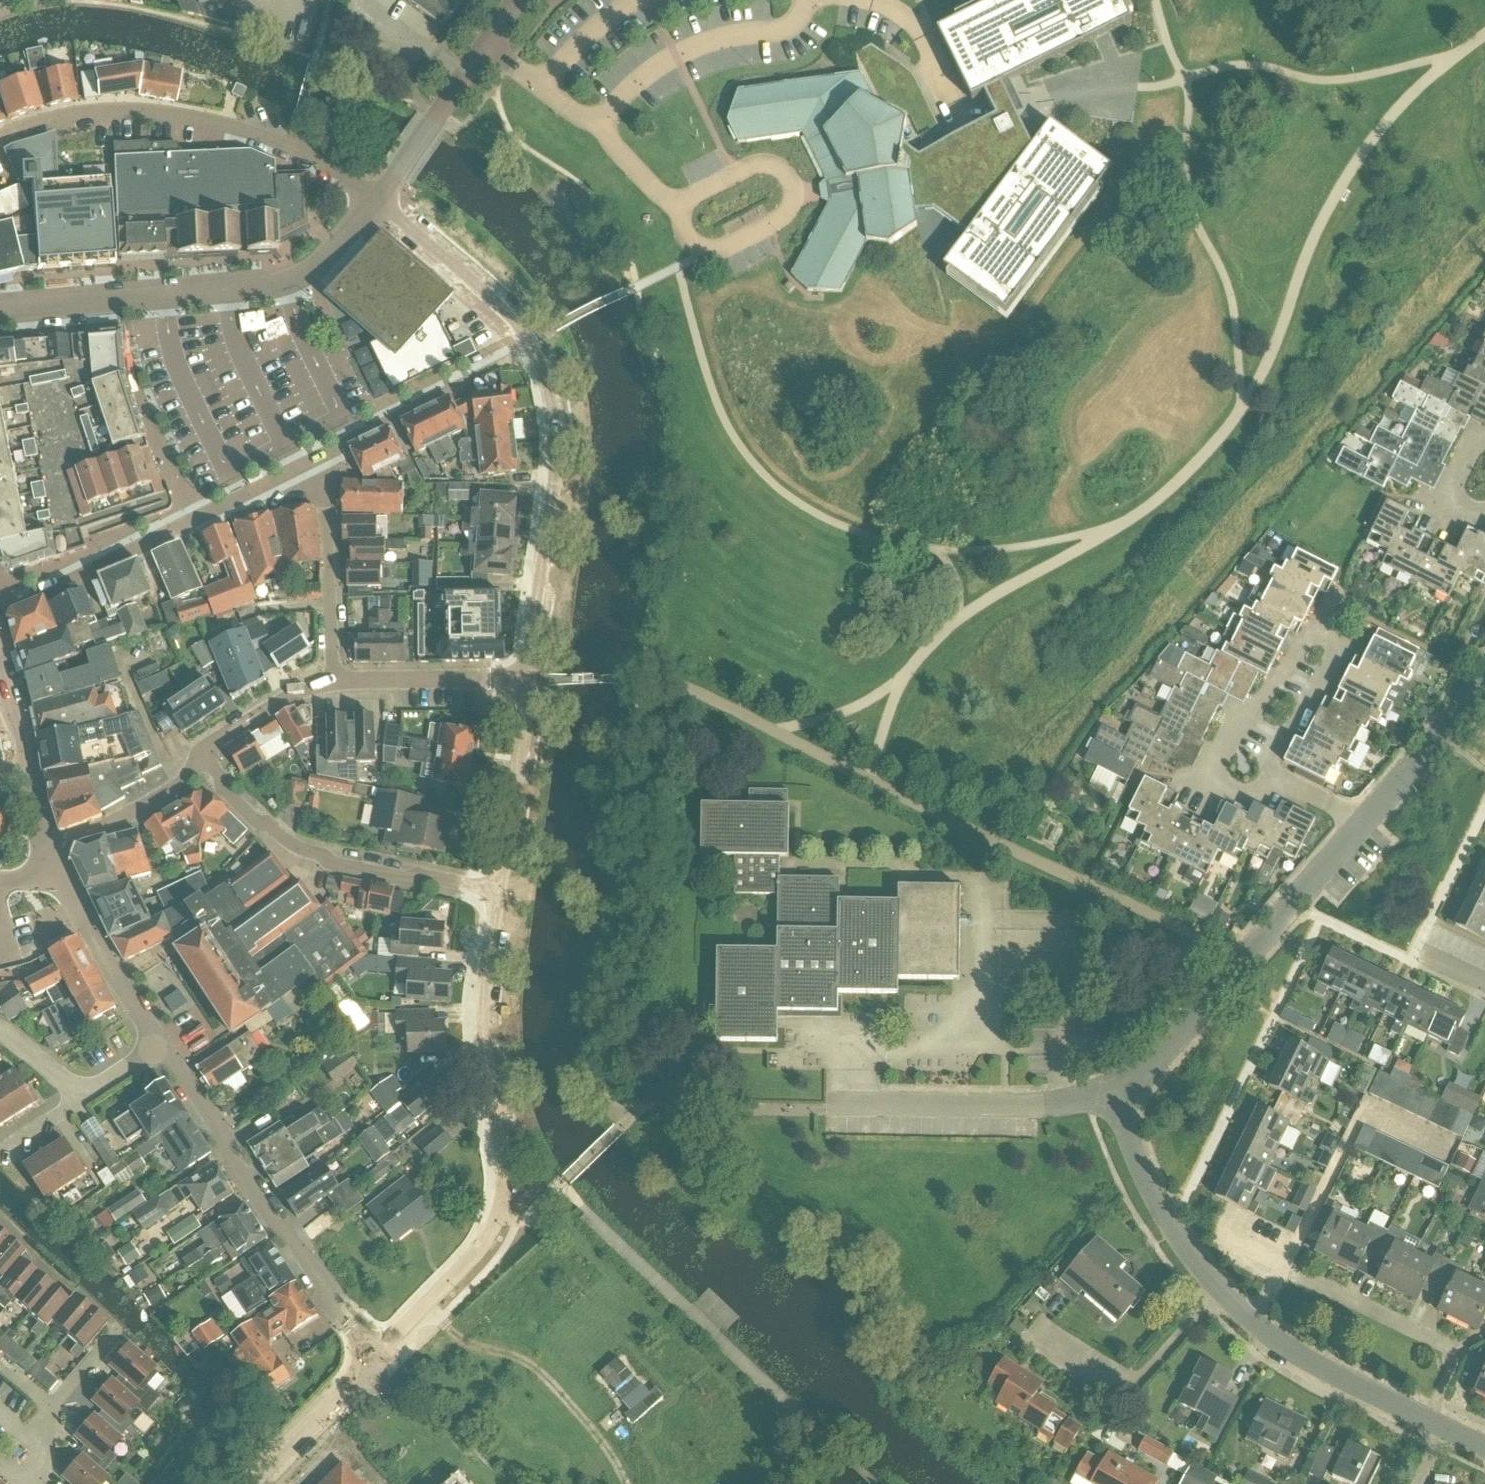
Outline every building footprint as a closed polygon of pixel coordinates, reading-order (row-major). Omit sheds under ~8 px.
[(202,19),(195,0),(175,0),(180,14),(202,19)] [(200,9),(238,0),(197,0),(200,9)] [(467,0),(407,0),(445,28),(467,0)] [(1037,142),(1032,149),(1029,142),(1016,116),(1008,100),(1017,95),(1010,82),(1025,75),(1026,74),(1024,71),(1092,38),(1094,41),(1096,40),(1108,34),(1110,33),(1108,30),(1127,20),(1117,0),(1010,0),(942,33),(973,96),(982,92),(984,95),(996,118),(934,148),(929,137),(940,132),(912,75),(911,74),(911,73),(910,72),(882,53),(871,45),(864,48),(855,52),(861,72),(846,74),(739,90),(728,122),(738,144),(802,134),(825,180),(825,181),(819,186),(822,201),(828,204),(828,205),(793,271),(791,275),(808,292),(820,292),(841,292),(855,265),(868,242),(890,245),(892,244),(917,226),(915,212),(933,210),(961,231),(967,236),(958,248),(961,250),(949,267),(1005,309),(1107,172),(1051,130),(1040,144),(1037,142)] [(133,63),(141,64),(143,54),(134,53),(133,63)] [(167,70),(170,61),(162,58),(146,54),(144,62),(142,61),(136,94),(174,101),(178,72),(167,70)] [(29,72),(45,68),(44,60),(27,64),(29,72)] [(94,72),(81,74),(84,97),(97,95),(97,98),(134,92),(139,65),(113,69),(111,61),(93,64),(94,72)] [(44,108),(75,102),(68,68),(37,74),(44,108)] [(393,80),(395,74),(386,72),(384,77),(393,80)] [(40,108),(29,77),(0,87),(0,102),(6,120),(40,108)] [(246,90),(236,85),(231,95),(241,100),(246,90)] [(38,146),(38,138),(10,146),(2,151),(10,168),(15,168),(16,180),(18,186),(27,206),(32,206),(37,270),(76,268),(115,265),(114,258),(108,179),(58,183),(55,142),(38,146)] [(147,142),(112,144),(116,258),(276,250),(275,239),(307,225),(303,171),(272,172),(272,160),(247,151),(176,155),(175,143),(147,144),(147,142)] [(28,208),(27,206),(18,186),(0,194),(0,220),(28,208)] [(23,271),(32,270),(29,214),(7,220),(8,223),(0,225),(0,276),(23,271)] [(391,392),(473,352),(468,342),(452,350),(435,314),(452,295),(381,232),(329,292),(383,338),(368,345),(391,392)] [(1476,292),(1473,298),(1484,304),(1484,297),(1476,292)] [(115,447),(143,438),(124,380),(121,332),(81,336),(83,358),(92,358),(94,381),(115,447)] [(71,361),(69,337),(0,344),(0,367),(71,361)] [(1479,357),(1472,370),(1469,368),(1465,376),(1464,377),(1484,388),(1484,360),(1479,357)] [(32,386),(68,379),(67,371),(31,378),(32,386)] [(1465,376),(1459,374),(1452,388),(1428,377),(1420,393),(1467,417),(1467,418),(1471,420),(1484,427),(1484,388),(1464,377),(1465,376)] [(1402,384),(1413,390),(1417,381),(1405,376),(1402,384)] [(474,422),(509,418),(512,417),(508,390),(507,390),(506,388),(504,388),(504,385),(498,382),(494,385),(495,389),(493,390),(493,392),(471,394),(452,404),(448,397),(424,410),(439,440),(464,428),(475,424),(474,422)] [(1420,393),(1413,390),(1402,384),(1400,384),(1392,400),(1415,411),(1408,426),(1452,447),(1461,429),(1465,431),(1471,420),(1467,418),(1467,417),(1420,393)] [(74,398),(86,394),(84,387),(72,391),(74,398)] [(29,535),(0,395),(0,566),(10,574),(58,558),(53,530),(29,535)] [(18,415),(30,413),(29,405),(16,407),(18,415)] [(415,452),(439,440),(424,410),(400,422),(415,452)] [(1389,420),(1392,413),(1386,410),(1383,417),(1389,420)] [(1394,423),(1398,415),(1392,413),(1389,420),(1394,423)] [(88,416),(80,418),(85,433),(92,430),(88,416)] [(459,450),(512,444),(509,418),(474,422),(475,424),(477,440),(473,440),(463,441),(459,445),(459,450)] [(1442,466),(1452,447),(1408,426),(1402,439),(1378,427),(1377,429),(1374,427),(1371,433),(1360,428),(1355,437),(1375,447),(1440,480),(1446,468),(1442,466)] [(383,469),(387,467),(390,466),(393,472),(401,469),(403,474),(404,477),(408,475),(409,476),(411,485),(422,485),(421,482),(408,457),(402,460),(387,428),(365,438),(372,453),(376,455),(383,469)] [(92,430),(85,433),(92,453),(99,451),(92,430)] [(376,455),(372,453),(365,438),(348,446),(365,479),(377,473),(380,480),(393,480),(387,467),(383,469),(376,455)] [(35,440),(22,442),(24,451),(36,448),(35,440)] [(512,444),(459,450),(461,465),(476,463),(475,458),(479,457),(481,474),(516,470),(512,444)] [(68,473),(84,520),(77,522),(80,531),(165,502),(147,447),(68,473)] [(1434,492),(1440,480),(1375,447),(1368,460),(1344,449),(1335,466),(1383,491),(1389,480),(1408,489),(1412,480),(1434,492)] [(36,448),(24,451),(26,459),(38,457),(36,448)] [(43,483),(31,485),(33,493),(45,491),(43,483)] [(402,516),(402,485),(343,483),(342,514),(402,516)] [(469,502),(470,484),(450,484),(449,501),(469,502)] [(45,491),(33,493),(34,501),(46,499),(45,491)] [(514,518),(516,497),(482,494),(480,512),(466,510),(465,520),(518,523),(518,519),(514,518)] [(1400,526),(1408,511),(1388,501),(1368,542),(1389,552),(1394,541),(1407,547),(1414,533),(1400,526)] [(437,516),(446,517),(446,503),(436,502),(435,516),(437,516)] [(284,566),(320,562),(313,506),(274,512),(284,566)] [(49,512),(37,514),(38,522),(50,520),(49,512)] [(254,588),(268,584),(280,580),(282,589),(285,589),(270,512),(234,524),(254,588)] [(445,529),(446,517),(437,516),(436,528),(445,529)] [(342,517),(342,540),(350,540),(375,540),(375,539),(375,528),(388,528),(387,519),(375,519),(375,517),(342,517)] [(518,528),(518,523),(465,520),(464,529),(478,530),(477,546),(477,547),(516,550),(517,537),(512,536),(513,527),(518,528)] [(247,575),(245,571),(234,541),(232,542),(226,527),(202,536),(214,567),(222,564),(228,577),(229,581),(207,590),(214,611),(254,595),(247,575)] [(421,543),(431,543),(431,529),(421,529),(421,543)] [(1428,556),(1416,550),(1423,536),(1415,531),(1414,533),(1407,547),(1394,541),(1389,552),(1382,565),(1412,579),(1409,585),(1413,587),(1428,556)] [(1477,533),(1476,535),(1468,531),(1457,553),(1458,553),(1450,569),(1461,574),(1482,584),(1484,579),(1484,557),(1483,556),(1484,551),(1484,537),(1477,533)] [(350,562),(350,563),(380,562),(380,563),(384,563),(384,551),(405,551),(405,541),(384,540),(384,539),(375,539),(375,540),(350,540),(350,562)] [(172,600),(200,590),(180,544),(153,555),(172,600)] [(477,547),(477,546),(463,545),(462,555),(476,557),(475,573),(509,575),(511,555),(515,556),(516,550),(477,547)] [(1274,568),(1277,561),(1271,558),(1257,546),(1249,556),(1267,565),(1274,568)] [(1443,546),(1436,560),(1428,556),(1413,587),(1416,589),(1419,583),(1449,598),(1461,574),(1450,569),(1458,553),(1457,553),(1443,546)] [(1317,590),(1323,578),(1333,583),(1338,573),(1298,552),(1291,565),(1287,563),(1283,572),(1310,586),(1317,590)] [(1262,571),(1265,564),(1259,561),(1249,556),(1244,562),(1256,568),(1262,571)] [(120,607),(150,595),(144,580),(139,567),(136,560),(97,577),(99,583),(93,586),(102,608),(104,607),(108,618),(118,613),(122,612),(120,607)] [(346,562),(346,586),(349,586),(349,600),(372,598),(374,598),(374,586),(380,586),(380,563),(380,562),(350,563),(350,562),(346,562)] [(412,575),(432,575),(432,563),(412,563),(412,575)] [(1309,613),(1315,601),(1305,595),(1310,586),(1283,572),(1275,568),(1271,578),(1274,579),(1267,593),(1309,613)] [(444,592),(473,591),(473,580),(437,580),(437,592),(444,592)] [(1309,613),(1267,593),(1255,587),(1249,602),(1257,605),(1253,613),(1280,627),(1288,631),(1293,620),(1303,625),(1309,613)] [(79,595),(76,588),(72,588),(62,591),(60,597),(62,601),(63,601),(73,626),(94,618),(84,593),(79,595)] [(446,638),(442,638),(442,642),(442,657),(442,662),(504,661),(504,660),(504,638),(501,638),(500,590),(490,590),(473,591),(444,592),(444,612),(446,612),(446,638)] [(414,601),(425,600),(424,592),(417,592),(417,594),(414,594),(414,601)] [(348,635),(348,652),(355,652),(355,662),(403,662),(403,635),(405,635),(404,625),(390,625),(391,612),(390,612),(390,603),(380,603),(380,597),(374,598),(372,598),(372,612),(369,612),(370,635),(348,635)] [(55,631),(46,608),(43,599),(18,609),(13,611),(11,613),(10,615),(9,616),(8,618),(8,622),(16,647),(55,631)] [(211,616),(211,614),(205,599),(177,608),(181,623),(181,624),(203,619),(211,616)] [(95,618),(94,618),(73,626),(63,601),(62,601),(46,608),(55,631),(57,636),(17,649),(24,674),(96,649),(94,644),(97,648),(127,636),(126,634),(126,633),(123,625),(91,636),(89,628),(98,624),(95,618)] [(181,623),(177,608),(174,601),(162,606),(169,626),(181,623)] [(126,634),(127,636),(129,640),(148,632),(137,605),(122,612),(118,613),(123,625),(126,633),(126,634)] [(1213,614),(1206,610),(1202,615),(1211,620),(1213,614)] [(1279,654),(1286,642),(1275,637),(1280,627),(1253,613),(1246,610),(1241,619),(1234,616),(1227,629),(1237,634),(1237,633),(1279,654)] [(259,624),(244,630),(254,655),(266,650),(278,670),(309,650),(295,628),(271,644),(262,622),(259,624)] [(1227,629),(1221,642),(1227,645),(1222,654),(1260,673),(1259,674),(1267,678),(1279,654),(1237,633),(1237,634),(1227,629)] [(1409,673),(1416,659),(1420,650),(1379,629),(1363,661),(1363,662),(1400,680),(1408,684),(1412,674),(1409,673)] [(212,643),(209,644),(216,661),(216,662),(232,700),(265,681),(254,655),(244,630),(212,643)] [(204,641),(191,649),(203,670),(216,662),(216,661),(204,641)] [(1461,648),(1453,644),(1451,650),(1458,654),(1461,648)] [(53,700),(111,683),(120,681),(109,647),(87,655),(91,669),(70,674),(66,663),(25,677),(33,709),(54,704),(53,700)] [(1186,654),(1178,671),(1206,684),(1225,694),(1230,684),(1249,694),(1259,674),(1260,673),(1222,654),(1222,655),(1217,652),(1210,666),(1186,654)] [(1356,669),(1351,666),(1345,680),(1386,700),(1392,688),(1396,689),(1400,680),(1363,662),(1363,661),(1361,660),(1356,669)] [(1158,661),(1151,676),(1175,688),(1167,702),(1211,724),(1219,708),(1199,697),(1206,684),(1178,671),(1158,661)] [(142,697),(159,690),(153,676),(136,684),(142,697)] [(1345,680),(1339,690),(1344,693),(1339,703),(1334,700),(1333,702),(1333,703),(1370,721),(1378,725),(1382,716),(1386,718),(1393,704),(1386,700),(1345,680)] [(186,696),(202,720),(224,705),(208,681),(186,696)] [(39,736),(75,727),(103,720),(115,717),(114,712),(102,717),(100,712),(127,705),(121,684),(112,687),(111,683),(53,700),(54,704),(33,709),(39,736)] [(1146,697),(1150,690),(1145,687),(1142,695),(1146,697)] [(1152,700),(1156,693),(1150,690),(1146,697),(1152,700)] [(182,733),(202,720),(186,696),(166,708),(167,710),(154,719),(162,732),(176,723),(182,733)] [(1326,710),(1321,707),(1314,721),(1355,742),(1362,729),(1366,731),(1370,721),(1333,703),(1333,702),(1331,701),(1326,710)] [(1137,704),(1128,721),(1133,723),(1176,745),(1182,733),(1202,743),(1211,724),(1167,702),(1161,716),(1137,704)] [(1417,704),(1412,714),(1424,720),(1429,711),(1417,704)] [(296,712),(293,708),(275,718),(293,748),(294,747),(299,756),(309,751),(303,742),(310,738),(305,729),(312,725),(312,708),(304,708),(296,712)] [(139,775),(140,774),(159,766),(136,712),(116,721),(76,731),(75,727),(39,736),(46,773),(85,766),(82,748),(108,742),(107,739),(121,736),(132,759),(139,775)] [(375,758),(374,717),(356,718),(356,725),(347,726),(346,718),(328,718),(328,746),(316,747),(316,753),(316,776),(359,784),(359,758),(375,758)] [(270,745),(283,736),(272,719),(258,728),(260,731),(250,737),(248,734),(225,749),(241,775),(264,760),(259,751),(270,745)] [(1349,755),(1355,742),(1314,721),(1303,743),(1340,762),(1348,766),(1352,757),(1349,755)] [(1102,725),(1085,760),(1098,767),(1090,785),(1107,793),(1104,800),(1117,806),(1126,788),(1114,782),(1116,776),(1128,782),(1137,764),(1142,767),(1147,757),(1166,766),(1170,758),(1176,745),(1133,723),(1126,737),(1102,725)] [(400,749),(403,727),(386,725),(383,747),(400,749)] [(470,760),(472,748),(476,745),(477,739),(474,736),(475,732),(441,727),(437,752),(427,751),(428,743),(410,740),(408,751),(470,760)] [(1391,734),(1387,742),(1398,747),(1402,739),(1391,734)] [(1303,743),(1296,739),(1284,763),(1297,769),(1294,775),(1322,789),(1332,770),(1335,772),(1340,762),(1303,743)] [(468,772),(470,760),(408,751),(406,762),(425,765),(426,756),(436,757),(433,782),(466,787),(467,784),(470,782),(472,775),(468,772)] [(46,773),(46,774),(53,807),(93,799),(99,812),(123,798),(120,790),(143,780),(140,774),(139,775),(132,759),(111,764),(87,769),(85,766),(46,773)] [(403,769),(387,771),(388,781),(404,780),(403,769)] [(349,794),(351,786),(316,779),(317,777),(311,776),(309,785),(315,786),(314,787),(349,794)] [(1171,811),(1158,805),(1166,789),(1145,779),(1125,819),(1147,829),(1148,830),(1153,819),(1165,824),(1171,811)] [(195,840),(199,846),(221,832),(233,846),(248,831),(209,793),(206,795),(202,791),(195,795),(178,806),(193,831),(191,832),(195,840)] [(788,807),(788,792),(750,791),(749,806),(702,805),(701,856),(735,856),(734,894),(778,894),(778,951),(717,950),(716,1041),(777,1042),(778,1012),(838,1013),(838,993),(898,994),(899,979),(959,980),(961,888),(899,887),(899,903),(839,902),(840,879),(779,878),(780,857),(789,857),(789,807),(788,807)] [(379,792),(372,828),(388,831),(386,842),(399,845),(398,850),(420,854),(421,849),(444,854),(450,824),(412,817),(416,799),(379,792)] [(318,810),(319,798),(310,797),(308,809),(318,810)] [(101,816),(99,812),(93,799),(53,807),(59,832),(66,830),(101,816)] [(191,832),(193,831),(178,806),(163,815),(183,846),(195,840),(191,832)] [(1291,807),(1289,811),(1280,806),(1276,815),(1276,816),(1269,832),(1279,837),(1273,848),(1274,849),(1268,861),(1267,860),(1264,865),(1256,882),(1268,888),(1284,854),(1295,859),(1316,819),(1291,807)] [(1191,822),(1179,816),(1181,812),(1173,808),(1172,808),(1171,811),(1165,824),(1153,819),(1148,830),(1147,829),(1140,842),(1170,856),(1167,862),(1171,863),(1191,822)] [(1276,816),(1276,815),(1263,809),(1255,825),(1247,821),(1241,834),(1251,839),(1245,850),(1246,850),(1267,860),(1268,861),(1274,849),(1273,848),(1279,837),(1269,832),(1276,816)] [(1227,826),(1218,822),(1215,829),(1216,830),(1208,845),(1218,851),(1218,852),(1240,863),(1246,850),(1245,850),(1251,839),(1241,834),(1247,821),(1249,818),(1248,817),(1235,810),(1227,826)] [(195,840),(183,846),(163,815),(145,826),(158,852),(170,844),(177,856),(182,853),(189,867),(202,864),(199,847),(199,846),(195,840)] [(1202,823),(1200,827),(1191,822),(1171,863),(1175,866),(1177,860),(1206,875),(1218,852),(1218,851),(1208,845),(1216,830),(1215,829),(1202,823)] [(86,890),(149,873),(135,831),(81,845),(74,848),(71,849),(70,854),(71,858),(86,890)] [(291,888),(288,883),(290,881),(270,854),(232,883),(204,902),(201,898),(208,893),(185,904),(166,913),(149,921),(111,939),(116,949),(122,958),(124,961),(172,939),(179,950),(177,951),(196,979),(195,980),(213,1008),(214,1008),(232,1034),(250,1022),(266,1010),(297,988),(309,1005),(327,991),(323,985),(361,956),(320,908),(300,881),(291,888)] [(237,877),(244,870),(237,863),(230,870),(237,877)] [(1477,882),(1484,886),(1484,864),(1477,882)] [(185,904),(208,893),(210,892),(201,872),(157,893),(166,913),(185,904)] [(400,913),(403,896),(392,893),(393,888),(343,878),(340,892),(342,892),(340,902),(347,904),(346,906),(356,907),(356,908),(388,915),(388,911),(400,913)] [(1477,882),(1466,903),(1484,912),(1484,886),(1477,882)] [(111,939),(149,921),(130,883),(87,893),(110,940),(111,939)] [(1466,903),(1455,925),(1484,940),(1484,912),(1466,903)] [(1215,909),(1210,922),(1224,928),(1230,916),(1215,909)] [(441,948),(443,925),(401,922),(401,934),(393,933),(391,955),(417,957),(418,947),(441,948)] [(1450,949),(1457,934),(1448,930),(1441,944),(1450,949)] [(61,976),(90,962),(84,951),(78,940),(50,955),(57,967),(27,983),(28,985),(34,996),(45,992),(55,987),(64,982),(61,976)] [(1339,993),(1355,961),(1334,951),(1313,992),(1324,997),(1329,988),(1339,993)] [(397,973),(396,980),(408,981),(407,999),(447,1001),(448,974),(432,973),(433,963),(398,961),(397,973)] [(1357,1012),(1377,972),(1355,961),(1339,993),(1354,1000),(1349,1009),(1357,1012)] [(88,996),(104,988),(90,962),(61,976),(64,982),(55,987),(64,1001),(67,1006),(86,994),(88,996)] [(149,978),(177,1021),(201,1005),(173,963),(149,978)] [(1383,1014),(1399,982),(1377,972),(1357,1012),(1367,1017),(1372,1009),(1383,1014)] [(28,985),(13,983),(12,981),(0,993),(0,1011),(10,1021),(29,1012),(16,989),(27,990),(28,985)] [(12,981),(0,983),(0,993),(12,981)] [(1399,982),(1383,1014),(1396,1021),(1391,1032),(1400,1036),(1405,1025),(1421,993),(1399,982)] [(46,1040),(52,1052),(75,1040),(71,1032),(102,1015),(103,1016),(109,1019),(115,1017),(115,1011),(113,1009),(115,1008),(104,988),(88,996),(86,994),(67,1006),(64,1001),(55,1007),(43,1013),(55,1035),(46,1040)] [(297,988),(266,1010),(273,1019),(278,1025),(278,1026),(292,1015),(293,1017),(309,1005),(297,988)] [(1427,1036),(1442,1004),(1421,993),(1405,1025),(1427,1036)] [(401,998),(392,997),(392,1005),(400,1006),(401,998)] [(358,1000),(347,1004),(352,1017),(363,1014),(358,1000)] [(1442,1004),(1427,1036),(1449,1046),(1446,1051),(1458,1057),(1469,1035),(1458,1029),(1465,1015),(1442,1004)] [(434,1023),(433,1011),(398,1012),(398,1035),(408,1035),(409,1051),(444,1050),(443,1023),(434,1023)] [(1312,1034),(1316,1025),(1301,1018),(1297,1027),(1312,1034)] [(1340,1047),(1345,1038),(1331,1032),(1327,1041),(1340,1047)] [(243,1072),(263,1058),(248,1035),(198,1069),(213,1091),(223,1085),(230,1095),(248,1083),(240,1073),(243,1071),(243,1072)] [(1356,1055),(1361,1046),(1345,1038),(1340,1047),(1356,1055)] [(1310,1039),(1306,1048),(1330,1060),(1335,1050),(1327,1046),(1310,1039)] [(1290,1040),(1279,1063),(1311,1078),(1320,1084),(1321,1082),(1330,1064),(1331,1061),(1330,1060),(1306,1048),(1290,1040)] [(331,1044),(323,1050),(328,1057),(336,1050),(331,1044)] [(346,1050),(324,1066),(335,1081),(357,1065),(346,1050)] [(1386,1069),(1390,1059),(1375,1053),(1371,1062),(1386,1069)] [(303,1063),(294,1054),(285,1063),(294,1072),(303,1063)] [(1305,1089),(1311,1078),(1279,1063),(1268,1085),(1282,1092),(1277,1103),(1300,1114),(1305,1105),(1308,1106),(1312,1105),(1317,1095),(1305,1089)] [(17,1115),(38,1102),(30,1090),(29,1091),(16,1070),(1,1080),(0,1078),(0,1089),(17,1115)] [(1379,1072),(1369,1094),(1380,1100),(1391,1078),(1390,1077),(1379,1072)] [(414,1120),(452,1091),(440,1075),(402,1105),(403,1105),(388,1117),(396,1127),(411,1116),(414,1120)] [(393,1076),(371,1092),(387,1112),(404,1099),(399,1092),(403,1088),(393,1076)] [(1365,1096),(1372,1081),(1362,1077),(1355,1091),(1365,1096)] [(1391,1078),(1380,1100),(1392,1105),(1403,1083),(1397,1081),(1391,1078)] [(1404,1111),(1415,1089),(1403,1083),(1392,1105),(1404,1111)] [(152,1140),(186,1118),(164,1084),(148,1095),(151,1099),(132,1111),(133,1111),(114,1124),(127,1144),(142,1134),(148,1143),(152,1140)] [(17,1115),(0,1089),(0,1126),(17,1115)] [(1415,1116),(1426,1094),(1415,1089),(1404,1111),(1415,1116)] [(1427,1122),(1437,1100),(1426,1094),(1415,1116),(1427,1122)] [(1439,1128),(1450,1106),(1437,1100),(1427,1122),(1439,1128)] [(1294,1125),(1300,1114),(1277,1103),(1271,1114),(1257,1108),(1247,1129),(1278,1145),(1289,1123),(1294,1125)] [(1458,1110),(1458,1109),(1450,1106),(1439,1128),(1450,1133),(1461,1111),(1458,1110)] [(314,1133),(321,1129),(331,1122),(322,1108),(305,1119),(284,1133),(279,1126),(249,1145),(263,1166),(314,1134),(315,1134),(314,1133)] [(254,1129),(272,1120),(268,1111),(250,1120),(254,1129)] [(1472,1116),(1471,1116),(1461,1111),(1450,1133),(1462,1139),(1466,1132),(1473,1117),(1472,1116)] [(1469,1128),(1481,1133),(1484,1124),(1484,1121),(1475,1116),(1469,1128)] [(210,1154),(198,1136),(186,1118),(152,1140),(148,1143),(141,1148),(147,1157),(156,1150),(155,1149),(163,1144),(170,1154),(182,1172),(210,1154)] [(394,1130),(385,1118),(372,1128),(377,1134),(386,1147),(393,1141),(389,1134),(394,1130)] [(314,1134),(263,1166),(276,1188),(307,1169),(303,1161),(324,1148),(344,1135),(335,1120),(331,1122),(321,1129),(315,1134),(314,1134)] [(1365,1154),(1376,1132),(1364,1126),(1354,1149),(1365,1154)] [(431,1161),(453,1143),(439,1127),(417,1145),(431,1161)] [(386,1147),(377,1134),(372,1128),(356,1140),(369,1157),(377,1167),(392,1154),(386,1147)] [(1267,1167),(1278,1145),(1247,1129),(1236,1151),(1267,1167)] [(1377,1160),(1388,1138),(1376,1132),(1365,1154),(1377,1160)] [(105,1188),(116,1181),(109,1171),(121,1162),(104,1136),(92,1144),(107,1168),(96,1175),(105,1188)] [(1389,1166),(1400,1144),(1388,1138),(1377,1160),(1389,1166)] [(44,1200),(86,1173),(64,1139),(22,1166),(44,1200)] [(1401,1171),(1412,1149),(1400,1144),(1389,1166),(1401,1171)] [(1414,1177),(1424,1155),(1412,1149),(1401,1171),(1414,1177)] [(1267,1167),(1236,1151),(1225,1173),(1257,1188),(1266,1194),(1277,1172),(1267,1167)] [(1328,1168),(1334,1156),(1326,1153),(1321,1165),(1328,1168)] [(142,1160),(138,1154),(124,1163),(132,1174),(146,1165),(142,1160)] [(392,1154),(377,1167),(377,1168),(368,1176),(376,1185),(401,1165),(392,1154)] [(1426,1183),(1436,1161),(1424,1155),(1414,1177),(1426,1183)] [(1447,1172),(1450,1167),(1436,1161),(1426,1183),(1439,1189),(1440,1187),(1439,1186),(1447,1172)] [(217,1204),(232,1195),(212,1165),(169,1192),(178,1206),(192,1197),(203,1214),(217,1204)] [(333,1205),(356,1189),(354,1187),(349,1180),(338,1187),(323,1166),(281,1195),(296,1218),(325,1198),(325,1197),(326,1196),(333,1205)] [(1315,1172),(1308,1187),(1317,1191),(1324,1176),(1315,1172)] [(1462,1179),(1447,1172),(1439,1186),(1440,1187),(1440,1186),(1456,1193),(1462,1179)] [(1250,1201),(1257,1188),(1225,1173),(1214,1195),(1254,1215),(1259,1205),(1250,1201)] [(419,1227),(433,1216),(405,1179),(368,1208),(395,1242),(417,1225),(419,1227)] [(1481,1183),(1468,1210),(1484,1218),(1484,1185),(1481,1183)] [(1310,1206),(1317,1191),(1308,1187),(1300,1202),(1310,1206)] [(69,1207),(83,1199),(77,1189),(63,1197),(69,1207)] [(356,1189),(333,1205),(341,1218),(364,1202),(356,1189)] [(147,1203),(146,1202),(138,1191),(108,1210),(116,1223),(136,1210),(136,1211),(147,1203)] [(147,1203),(136,1211),(132,1214),(145,1232),(170,1215),(158,1196),(146,1202),(147,1203)] [(1335,1261),(1352,1225),(1337,1217),(1341,1209),(1326,1202),(1312,1232),(1323,1237),(1316,1251),(1335,1261)] [(267,1238),(256,1221),(245,1204),(210,1227),(198,1234),(205,1245),(183,1260),(188,1269),(204,1259),(209,1268),(223,1259),(221,1256),(226,1252),(232,1261),(267,1238)] [(1374,1220),(1388,1226),(1393,1215),(1379,1209),(1374,1220)] [(193,1234),(206,1225),(200,1215),(187,1224),(193,1234)] [(1295,1235),(1302,1220),(1293,1216),(1286,1230),(1295,1235)] [(372,1218),(365,1223),(373,1234),(380,1228),(372,1218)] [(1373,1261),(1387,1232),(1373,1225),(1369,1222),(1365,1231),(1352,1225),(1335,1261),(1354,1270),(1361,1256),(1373,1261)] [(1397,1291),(1414,1254),(1398,1246),(1401,1239),(1387,1232),(1373,1261),(1384,1267),(1377,1281),(1397,1291)] [(1460,1243),(1469,1247),(1472,1241),(1464,1236),(1460,1243)] [(7,1239),(6,1238),(0,1245),(0,1279),(18,1259),(23,1252),(7,1239)] [(1143,1292),(1118,1270),(1125,1262),(1098,1238),(1061,1280),(1078,1294),(1082,1290),(1118,1321),(1143,1292)] [(296,1283),(279,1257),(269,1243),(241,1262),(252,1278),(232,1292),(248,1317),(268,1303),(267,1302),(269,1301),(296,1283)] [(1434,1291),(1449,1261),(1434,1254),(1430,1262),(1414,1254),(1397,1291),(1416,1300),(1423,1286),(1434,1291)] [(34,1273),(18,1259),(0,1279),(0,1306),(4,1309),(12,1300),(11,1299),(34,1273)] [(1458,1320),(1476,1284),(1460,1275),(1463,1268),(1449,1261),(1434,1291),(1445,1296),(1438,1310),(1458,1320)] [(136,1287),(150,1278),(142,1267),(123,1279),(131,1290),(135,1287),(136,1287)] [(27,1313),(50,1287),(34,1273),(11,1299),(12,1300),(27,1313)] [(222,1295),(234,1287),(227,1276),(215,1284),(222,1295)] [(205,1282),(198,1286),(205,1296),(211,1292),(205,1282)] [(256,1320),(233,1336),(253,1366),(257,1372),(251,1377),(268,1403),(295,1386),(277,1359),(272,1362),(268,1356),(272,1353),(266,1343),(282,1333),(285,1337),(318,1316),(296,1283),(269,1301),(270,1302),(273,1307),(255,1319),(256,1320)] [(1458,1320),(1478,1330),(1484,1316),(1484,1288),(1476,1284),(1458,1320)] [(151,1307),(166,1298),(160,1286),(145,1295),(151,1307)] [(48,1321),(66,1301),(50,1287),(27,1313),(38,1323),(31,1331),(38,1338),(45,1329),(43,1328),(49,1321),(48,1321)] [(65,1335),(88,1309),(71,1295),(66,1301),(48,1321),(49,1321),(65,1335)] [(88,1309),(65,1335),(76,1344),(69,1353),(76,1359),(84,1350),(83,1350),(105,1324),(88,1309)] [(0,1315),(0,1334),(11,1324),(2,1313),(0,1315)] [(205,1351),(225,1336),(213,1318),(192,1333),(205,1351)] [(13,1362),(23,1351),(12,1341),(16,1336),(9,1330),(1,1339),(8,1345),(2,1352),(13,1362)] [(8,1345),(1,1339),(0,1340),(0,1350),(2,1352),(8,1345)] [(1470,1371),(1481,1377),(1474,1390),(1484,1395),(1484,1342),(1470,1371)] [(116,1387),(135,1404),(135,1403),(146,1413),(160,1397),(147,1386),(158,1373),(153,1369),(127,1345),(109,1365),(124,1378),(116,1387)] [(34,1367),(37,1363),(23,1351),(13,1362),(34,1380),(40,1373),(34,1367)] [(40,1373),(34,1380),(48,1392),(57,1382),(43,1370),(49,1364),(42,1358),(37,1363),(34,1367),(40,1373)] [(1005,1359),(990,1383),(1004,1392),(996,1403),(1039,1431),(1038,1433),(1034,1438),(1047,1446),(1050,1441),(1051,1441),(1067,1417),(1054,1409),(1055,1407),(1053,1405),(1038,1396),(1035,1394),(1042,1383),(1005,1359)] [(1215,1439),(1231,1409),(1218,1402),(1231,1377),(1201,1361),(1179,1404),(1204,1416),(1197,1429),(1215,1439)] [(135,1404),(116,1387),(109,1381),(92,1400),(107,1413),(99,1421),(121,1440),(135,1424),(125,1416),(135,1405),(135,1404)] [(179,1402),(177,1411),(183,1417),(191,1415),(193,1405),(187,1400),(179,1402)] [(1304,1421),(1266,1402),(1257,1421),(1254,1419),(1244,1440),(1288,1461),(1298,1440),(1295,1439),(1304,1421)] [(121,1440),(99,1421),(99,1422),(92,1415),(75,1434),(90,1448),(82,1457),(102,1475),(117,1458),(110,1452),(121,1440)] [(1053,1442),(1050,1447),(1063,1455),(1066,1451),(1067,1451),(1083,1427),(1069,1419),(1053,1442)] [(1167,1467),(1174,1453),(1145,1437),(1137,1451),(1167,1467)] [(1382,1459),(1349,1443),(1332,1476),(1348,1483),(1370,1483),(1382,1459)] [(1323,1481),(1337,1451),(1323,1444),(1308,1474),(1323,1481)] [(1088,1452),(1075,1476),(1089,1483),(1155,1483),(1157,1480),(1107,1453),(1103,1461),(1088,1452)] [(82,1457),(80,1456),(64,1474),(74,1483),(73,1483),(105,1483),(108,1480),(102,1475),(82,1457)] [(1217,1477),(1192,1463),(1181,1483),(1214,1483),(1217,1477)] [(343,1467),(325,1483),(360,1483),(343,1467)] [(1248,1472),(1242,1483),(1274,1483),(1248,1472)]
